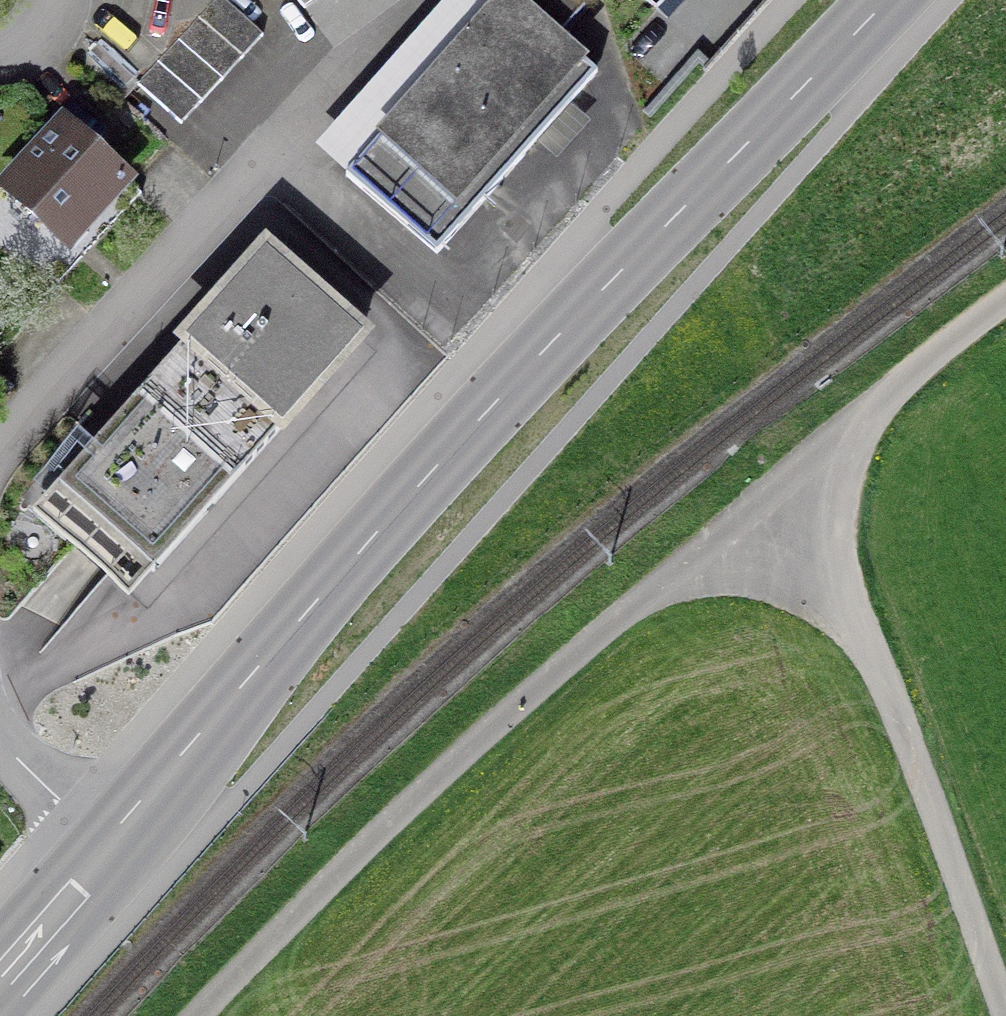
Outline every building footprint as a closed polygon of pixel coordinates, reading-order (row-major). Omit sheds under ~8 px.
[(263,36),(224,0),(212,0),(136,84),(182,125),(263,36)] [(435,257),(598,75),(588,65),(590,61),(564,38),(586,9),(585,0),(447,0),(316,150),(435,257)] [(139,183),(61,112),(0,179),(0,193),(70,258),(139,183)] [(282,444),(376,337),(265,240),(172,345),(179,351),(93,448),(78,435),(33,486),(48,499),(31,518),(129,603),(275,437),(282,444)]
